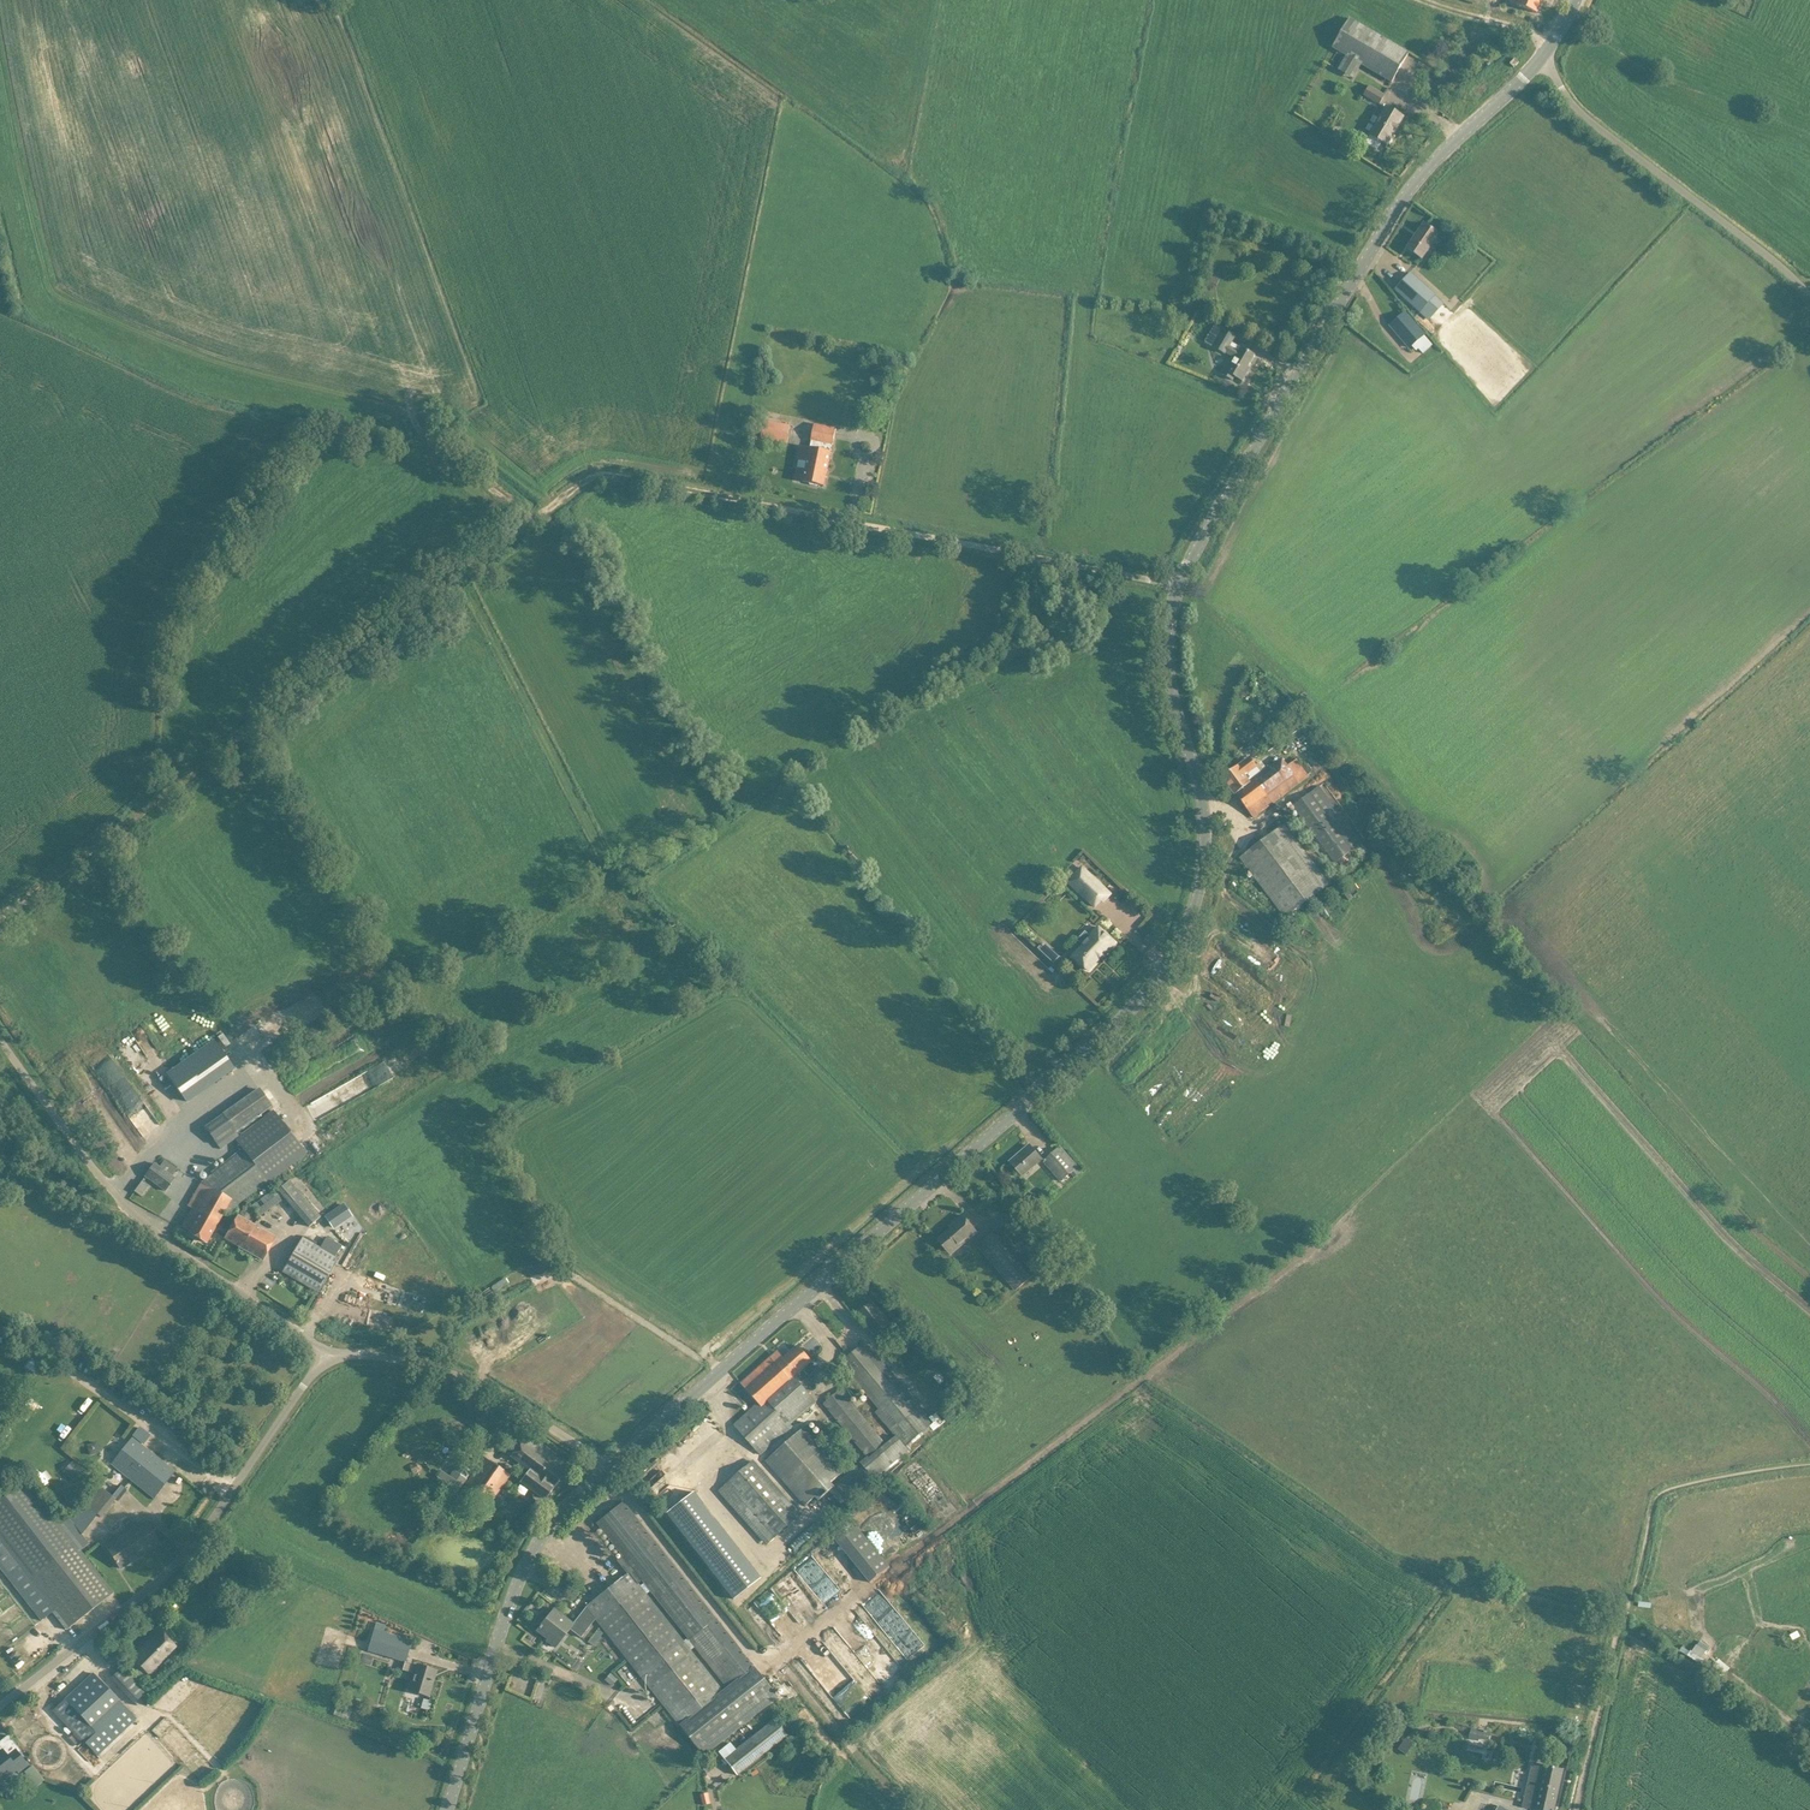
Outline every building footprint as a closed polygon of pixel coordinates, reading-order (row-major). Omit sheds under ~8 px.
[(1517,5),(1537,13),(1542,0),(1519,0),(1517,5)] [(1339,69),(1353,78),(1361,64),(1392,82),(1409,53),(1350,18),(1333,46),(1347,55),(1339,69)] [(1515,59),(1510,64),(1514,68),(1519,63),(1515,59)] [(1379,105),(1385,96),(1369,86),(1363,96),(1379,105)] [(1377,150),(1381,142),(1387,145),(1404,117),(1386,107),(1365,143),(1377,150)] [(1440,235),(1434,231),(1424,224),(1407,249),(1423,259),(1440,235)] [(1396,289),(1421,312),(1429,319),(1444,304),(1435,296),(1410,273),(1396,289)] [(1212,276),(1206,286),(1213,290),(1219,279),(1212,276)] [(1390,325),(1398,334),(1408,345),(1410,343),(1421,356),(1433,345),(1422,333),(1404,313),(1390,325)] [(1255,356),(1245,349),(1242,348),(1239,351),(1230,346),(1236,336),(1215,324),(1205,342),(1225,354),(1226,353),(1232,357),(1222,374),(1233,381),(1235,377),(1243,381),(1248,372),(1246,371),(1255,356)] [(761,439),(787,444),(790,425),(764,420),(761,439)] [(795,481),(825,487),(832,452),(831,452),(832,445),(833,445),(836,428),(814,424),(811,441),(812,441),(810,448),(800,445),(797,460),(799,461),(795,481)] [(1253,818),(1263,811),(1310,777),(1297,759),(1288,765),(1283,759),(1251,782),(1246,775),(1257,767),(1250,756),(1247,758),(1222,777),(1235,795),(1236,794),(1253,818)] [(1335,863),(1360,844),(1362,843),(1319,786),(1293,806),(1335,863)] [(1285,918),(1295,910),(1329,884),(1284,824),(1240,858),(1285,918)] [(1110,894),(1082,868),(1068,882),(1095,907),(1101,900),(1103,902),(1110,894)] [(85,896),(96,891),(90,881),(80,887),(85,896)] [(1116,943),(1099,927),(1090,937),(1093,939),(1086,947),(1084,945),(1073,956),(1088,970),(1102,956),(1103,957),(1116,943)] [(215,1042),(168,1075),(181,1094),(228,1061),(215,1042)] [(379,1081),(387,1076),(378,1062),(370,1067),(379,1081)] [(352,1078),(343,1080),(347,1096),(356,1094),(352,1078)] [(202,1183),(188,1206),(193,1209),(184,1225),(191,1229),(189,1233),(206,1242),(224,1211),(232,1216),(239,1205),(306,1153),(275,1112),(235,1139),(244,1151),(202,1183)] [(223,1115),(206,1128),(217,1145),(235,1132),(223,1115)] [(129,1118),(123,1121),(130,1134),(136,1131),(129,1118)] [(1043,1160),(1029,1144),(1008,1162),(1023,1178),(1043,1160)] [(1060,1146),(1042,1162),(1061,1183),(1079,1167),(1060,1146)] [(165,1191),(172,1181),(174,1178),(155,1164),(145,1176),(165,1191)] [(290,1180),(278,1190),(285,1199),(291,1206),(303,1195),(290,1180)] [(134,1181),(128,1190),(134,1195),(141,1185),(134,1181)] [(1031,1201),(1028,1197),(1018,1204),(1021,1208),(1031,1201)] [(344,1205),(326,1217),(333,1227),(351,1215),(344,1205)] [(1036,1212),(1032,1206),(1025,1212),(1030,1217),(1036,1212)] [(938,1240),(951,1256),(978,1233),(962,1214),(948,1227),(950,1230),(938,1240)] [(239,1216),(232,1228),(226,1239),(263,1260),(276,1238),(239,1216)] [(391,1221),(383,1225),(387,1234),(395,1231),(391,1221)] [(1031,1266),(1022,1255),(1028,1250),(1020,1241),(1014,1246),(999,1228),(977,1246),(1015,1292),(1043,1268),(1037,1261),(1031,1266)] [(319,1292),(325,1282),(338,1259),(315,1246),(317,1243),(305,1236),(302,1238),(283,1271),(319,1292)] [(531,1276),(540,1271),(534,1261),(525,1267),(531,1276)] [(1005,1297),(1000,1291),(987,1302),(992,1309),(1005,1297)] [(890,1323),(880,1311),(873,1302),(858,1314),(875,1335),(890,1323)] [(931,1426),(864,1344),(841,1363),(854,1379),(823,1404),(831,1413),(867,1457),(860,1462),(862,1464),(830,1491),(844,1507),(881,1476),(880,1475),(909,1451),(906,1447),(931,1426)] [(777,1352),(741,1384),(758,1404),(734,1425),(760,1455),(792,1428),(790,1425),(815,1402),(794,1378),(797,1375),(797,1374),(811,1362),(798,1346),(783,1359),(777,1352)] [(730,1382),(723,1389),(739,1406),(747,1400),(730,1382)] [(74,1401),(65,1408),(73,1416),(81,1408),(74,1401)] [(108,1424),(112,1416),(105,1413),(101,1420),(108,1424)] [(807,1426),(766,1462),(805,1506),(815,1496),(819,1500),(835,1486),(832,1483),(846,1470),(807,1426)] [(462,1443),(475,1451),(481,1441),(468,1432),(462,1443)] [(570,1465),(528,1434),(511,1456),(530,1470),(521,1482),(545,1499),(570,1465)] [(112,1464),(116,1468),(131,1479),(154,1498),(175,1472),(140,1444),(142,1441),(134,1435),(112,1464)] [(96,1443),(87,1446),(90,1455),(99,1452),(96,1443)] [(401,1459),(411,1462),(414,1454),(403,1451),(401,1459)] [(465,1454),(454,1471),(466,1479),(477,1462),(465,1454)] [(680,1456),(643,1484),(666,1513),(733,1599),(760,1578),(693,1492),(702,1485),(680,1456)] [(461,1490),(486,1507),(509,1474),(484,1457),(461,1490)] [(73,1460),(64,1471),(74,1480),(83,1469),(73,1460)] [(752,1462),(728,1484),(775,1537),(800,1515),(752,1462)] [(433,1471),(430,1477),(441,1482),(444,1476),(433,1471)] [(0,1560),(0,1568),(41,1620),(52,1612),(67,1630),(113,1594),(25,1481),(0,1501),(0,1559),(0,1560)] [(101,1516),(115,1499),(101,1487),(87,1505),(101,1516)] [(68,1488),(53,1495),(60,1511),(75,1504),(68,1488)] [(578,1637),(594,1616),(705,1755),(777,1698),(623,1502),(596,1523),(622,1556),(617,1561),(627,1574),(586,1607),(573,1624),(554,1609),(541,1626),(539,1628),(539,1629),(537,1631),(548,1639),(546,1641),(556,1648),(570,1630),(578,1637)] [(854,1522),(832,1539),(864,1580),(886,1563),(854,1522)] [(107,1548),(114,1558),(121,1568),(160,1543),(147,1523),(107,1548)] [(799,1598),(784,1577),(771,1587),(798,1624),(812,1614),(800,1597),(799,1598)] [(403,1670),(414,1673),(409,1690),(428,1696),(433,1680),(430,1679),(433,1670),(422,1667),(406,1661),(412,1641),(383,1632),(385,1625),(375,1622),(367,1650),(405,1661),(403,1670)] [(161,1630),(132,1657),(150,1676),(159,1667),(158,1666),(177,1647),(161,1630)] [(894,1667),(873,1644),(854,1660),(875,1684),(894,1667)] [(12,1668),(18,1663),(6,1646),(0,1651),(0,1652),(12,1668)] [(369,1665),(372,1657),(363,1654),(360,1662),(369,1665)] [(111,1678),(134,1703),(145,1693),(122,1668),(111,1678)] [(138,1670),(132,1676),(141,1686),(149,1680),(139,1669),(138,1670)] [(55,1710),(63,1719),(98,1756),(137,1720),(93,1674),(65,1700),(55,1710)] [(611,1685),(616,1680),(610,1674),(605,1680),(611,1685)] [(822,1695),(839,1714),(855,1699),(838,1681),(822,1695)] [(41,1695),(49,1691),(47,1686),(39,1689),(41,1695)] [(422,1711),(426,1701),(417,1697),(413,1707),(422,1711)] [(779,1697),(773,1701),(780,1711),(786,1707),(779,1697)] [(347,1711),(336,1707),(333,1715),(345,1719),(347,1711)] [(787,1736),(774,1719),(723,1759),(736,1775),(787,1736)] [(1490,1732),(1471,1728),(1469,1739),(1478,1741),(1479,1739),(1489,1741),(1490,1732)] [(1400,1752),(1409,1742),(1401,1735),(1392,1746),(1400,1752)] [(19,1769),(19,1770),(26,1764),(16,1750),(8,1757),(2,1750),(0,1752),(0,1783),(19,1769)] [(1563,1769),(1544,1765),(1541,1780),(1529,1777),(1523,1807),(1535,1809),(1554,1809),(1563,1769)] [(44,1781),(32,1766),(25,1772),(36,1787),(44,1781)] [(1412,1803),(1417,1776),(1406,1774),(1401,1801),(1412,1803)] [(707,1793),(700,1795),(703,1806),(709,1804),(707,1793)]
